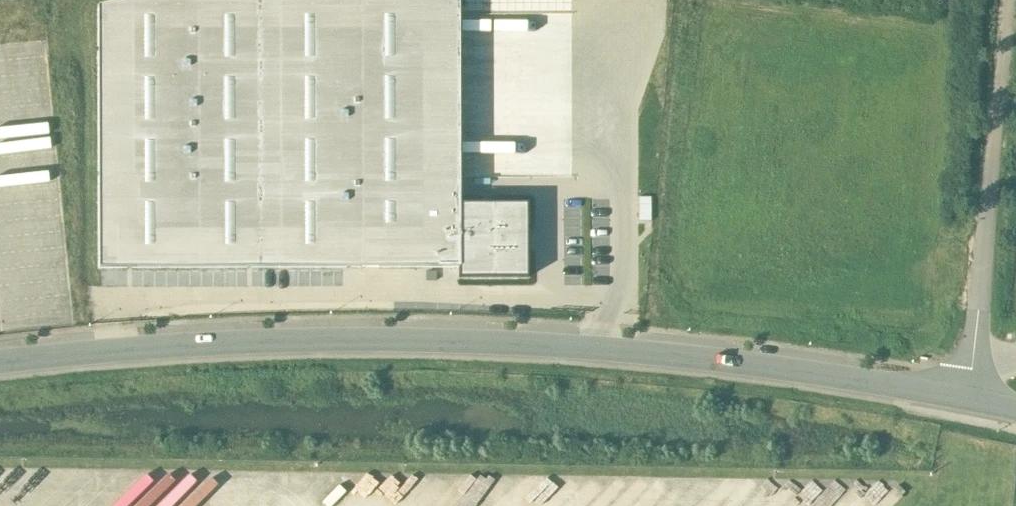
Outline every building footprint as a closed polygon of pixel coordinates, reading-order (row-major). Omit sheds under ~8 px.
[(98,5),(98,268),(132,268),(343,267),(459,266),(459,203),(460,0),(119,0),(98,5)] [(651,196),(638,196),(638,220),(650,220),(651,196)] [(525,202),(459,203),(459,266),(459,275),(526,275),(525,239),(525,202)]
